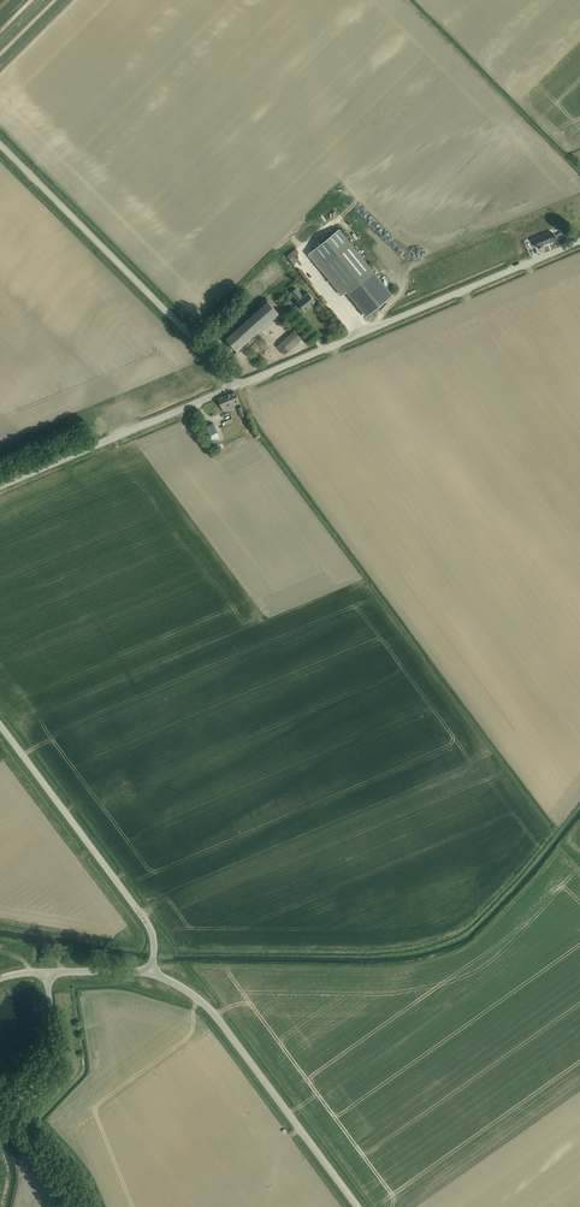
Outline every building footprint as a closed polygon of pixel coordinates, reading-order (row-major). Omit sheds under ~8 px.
[(339,229),(313,250),(366,315),(392,294),(339,229)] [(542,236),(534,239),(536,243),(537,247),(538,247),(538,248),(540,247),(543,246),(543,245),(547,243),(550,242),(550,243),(553,242),(555,241),(554,237),(552,232),(542,236)] [(315,301),(308,292),(303,296),(296,288),(291,292),(297,300),(296,301),(304,311),(315,301)] [(236,351),(278,314),(265,300),(223,337),(236,351)] [(284,354),(301,339),(294,331),(277,346),(284,354)] [(237,391),(219,398),(222,405),(235,400),(237,403),(241,402),(237,391)] [(223,443),(214,422),(205,426),(213,446),(223,443)]
